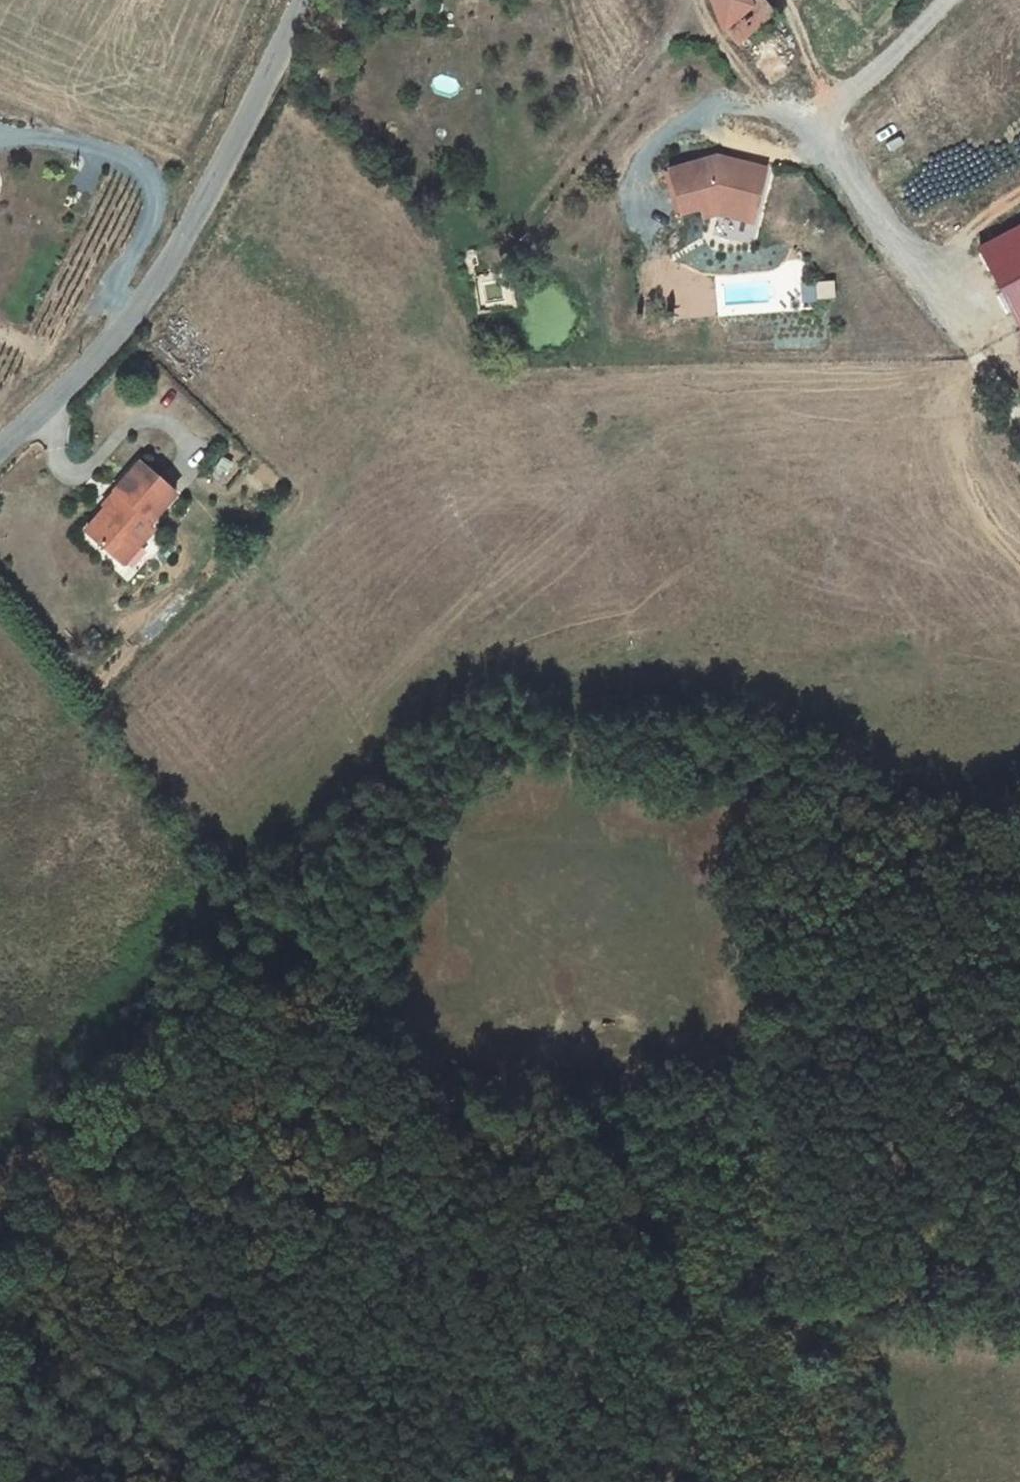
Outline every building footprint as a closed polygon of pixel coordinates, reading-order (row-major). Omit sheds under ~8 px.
[(723,28),(738,45),(771,16),(760,1),(761,0),(712,0),(723,28)] [(718,161),(670,174),(682,217),(702,213),(719,209),(757,217),(768,173),(754,169),(747,173),(740,171),(736,165),(718,161)] [(719,209),(702,213),(704,222),(719,219),(755,226),(757,217),(719,209)] [(1019,326),(1019,232),(981,252),(1019,326)] [(106,509),(86,531),(107,550),(111,546),(122,556),(135,540),(141,545),(153,532),(148,526),(174,494),(162,484),(139,464),(116,490),(120,493),(106,509)] [(120,493),(116,490),(102,505),(106,509),(120,493)] [(111,546),(107,550),(124,564),(141,545),(135,540),(122,556),(111,546)]
